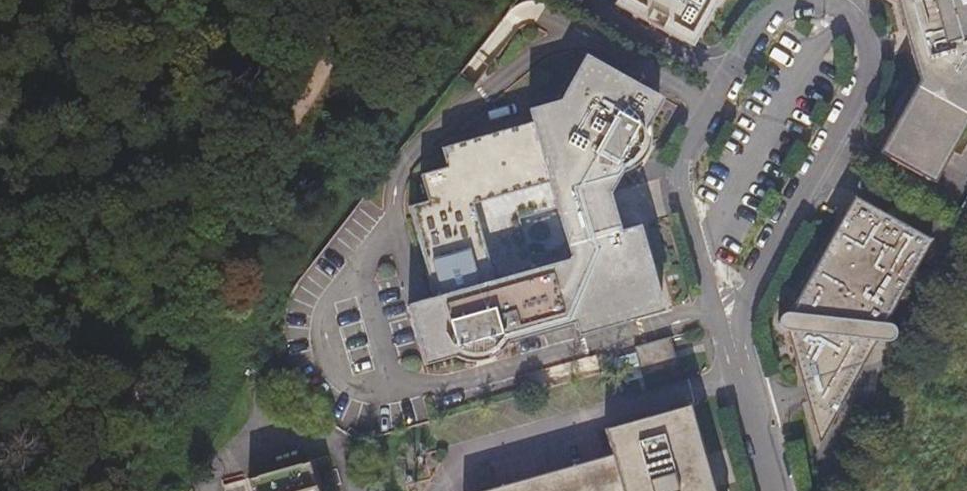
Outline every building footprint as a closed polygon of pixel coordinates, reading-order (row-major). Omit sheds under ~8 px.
[(614,3),(694,48),(720,0),(616,0),(614,3)] [(920,81),(881,153),(936,183),(966,127),(966,0),(900,0),(920,81)] [(532,111),(535,125),(451,149),(455,167),(429,175),(434,199),(418,205),(442,297),(419,305),(434,364),(465,356),(474,360),(479,362),(484,363),(495,361),(500,359),(508,352),(513,343),(584,324),(587,335),(672,312),(652,234),(650,231),(646,229),(642,228),(630,231),(620,194),(629,178),(634,176),(647,168),(656,155),(659,148),(661,140),(661,133),(660,125),(676,98),(597,57),(571,101),(532,111)] [(822,446),(853,387),(878,343),(889,344),(891,345),(894,344),(896,343),(898,341),(899,339),(899,336),(899,333),(898,331),(896,329),(893,328),(890,327),(887,327),(933,242),(855,199),(790,317),(787,317),(785,319),(783,321),(782,323),(782,326),(783,329),(783,330),(784,331),(786,332),(787,333),(789,334),(791,334),(808,397),(822,446)] [(635,347),(642,373),(679,363),(672,337),(635,347)] [(699,407),(613,430),(619,457),(494,490),(722,490),(699,407)] [(314,459),(254,477),(258,490),(323,490),(314,459)]
